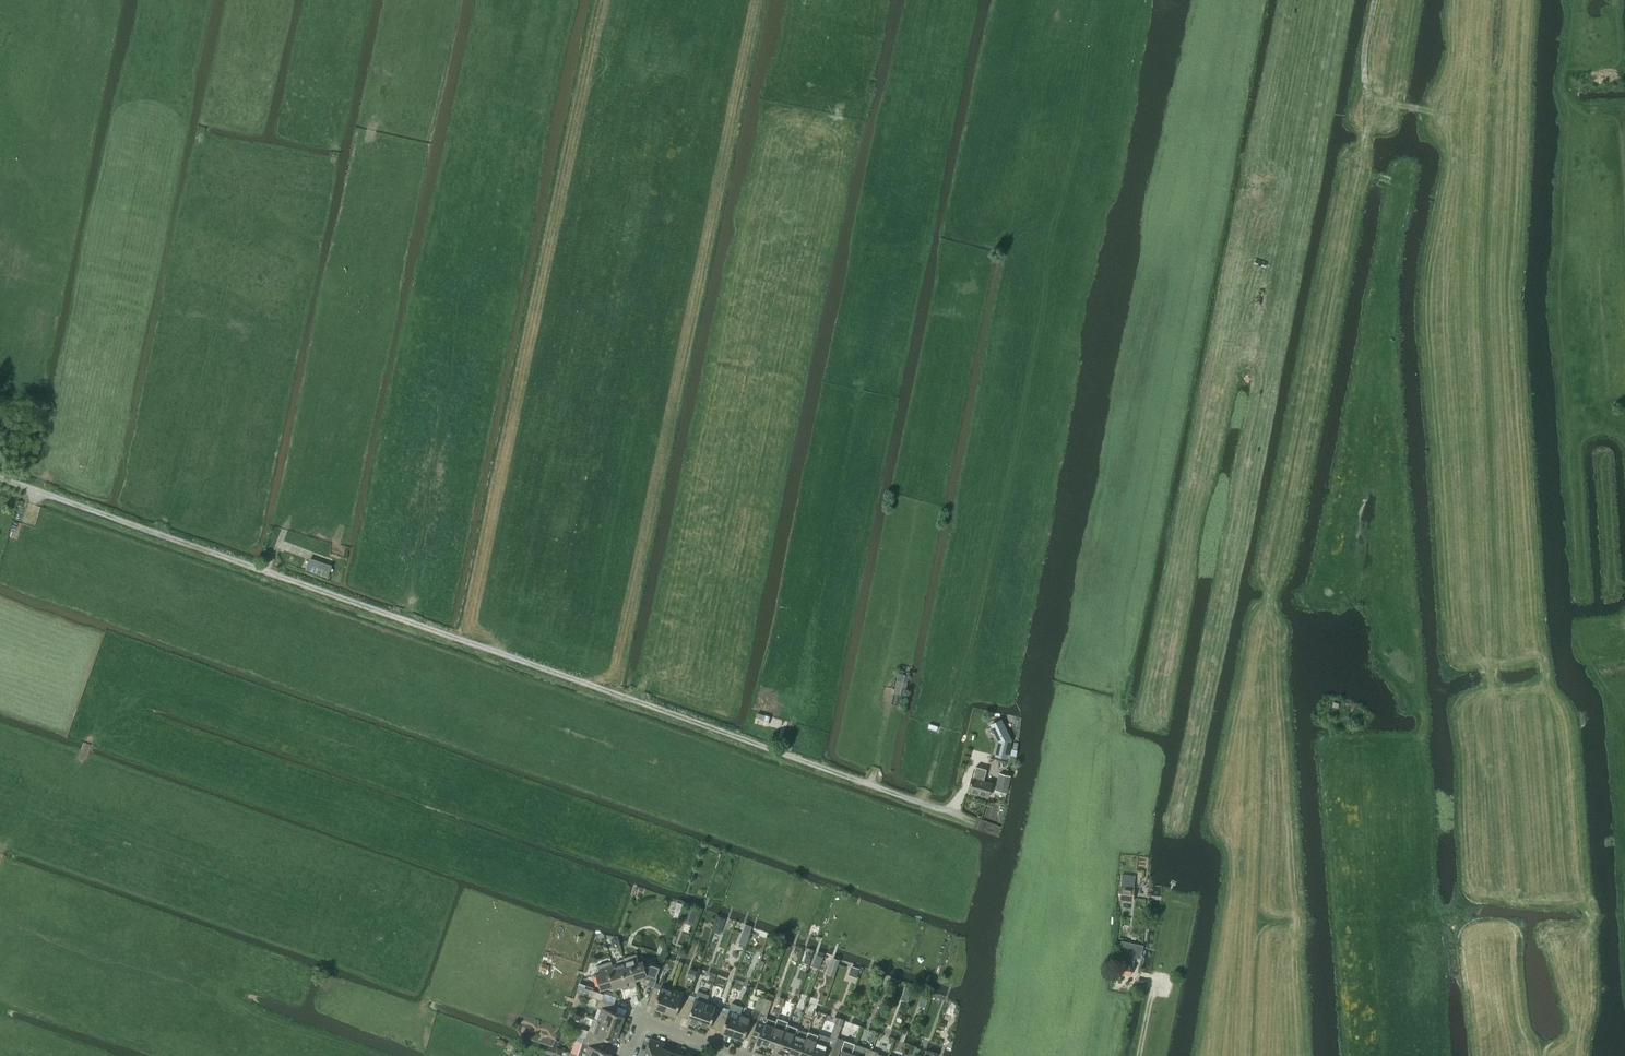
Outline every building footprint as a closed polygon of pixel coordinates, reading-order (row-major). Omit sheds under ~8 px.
[(9,402),(7,411),(15,413),(17,404),(9,402)] [(327,578),(332,566),(310,558),(306,570),(327,578)] [(904,697),(907,683),(897,680),(893,694),(896,694),(893,703),(900,705),(902,697),(904,697)] [(1000,720),(991,724),(1000,741),(996,756),(1006,758),(1010,740),(1000,720)] [(983,781),(987,769),(976,767),(973,778),(972,778),(968,790),(988,796),(992,784),(983,781)] [(1007,794),(1011,776),(999,773),(995,791),(1007,794)] [(1133,901),(1135,875),(1121,874),(1119,900),(1133,901)] [(677,902),(674,911),(680,913),(683,904),(677,902)] [(690,915),(688,921),(694,923),(697,917),(690,915)] [(717,923),(713,932),(720,934),(722,929),(721,925),(717,923)] [(742,934),(739,943),(745,945),(749,936),(742,934)] [(1122,958),(1119,973),(1130,976),(1135,955),(1140,956),(1142,949),(1125,945),(1125,946),(1120,945),(1117,957),(1122,958)] [(637,953),(623,957),(624,962),(625,961),(628,971),(632,970),(635,979),(648,975),(651,976),(648,984),(654,987),(661,967),(655,965),(645,968),(643,960),(639,961),(637,953)] [(600,973),(596,974),(600,989),(613,985),(614,985),(611,976),(615,975),(612,965),(613,965),(612,961),(598,965),(600,973)] [(615,975),(611,976),(614,985),(613,985),(614,989),(627,986),(628,988),(637,986),(635,979),(632,970),(628,971),(625,961),(624,962),(613,965),(612,965),(615,975)] [(542,963),(539,971),(547,974),(549,965),(542,963)] [(890,977),(887,986),(892,988),(895,979),(890,977)] [(602,1000),(604,994),(590,989),(579,985),(577,991),(600,999),(602,1000)] [(654,987),(649,1002),(655,1004),(653,1008),(665,1012),(673,989),(661,985),(660,989),(654,987)] [(905,986),(903,992),(909,995),(911,988),(905,986)] [(673,989),(665,1012),(675,1016),(677,1012),(683,1014),(688,999),(682,997),(683,993),(673,989)] [(688,999),(683,1014),(689,1016),(687,1020),(699,1024),(706,1002),(695,998),(694,1001),(688,999)] [(620,1028),(624,1015),(612,1011),(615,1005),(602,1000),(600,999),(597,1007),(602,1009),(598,1020),(598,1021),(620,1028)] [(760,1013),(767,1016),(772,1001),(765,999),(760,1013)] [(706,1002),(699,1024),(709,1028),(711,1024),(717,1026),(722,1011),(715,1009),(717,1005),(706,1002)] [(722,1011),(717,1026),(723,1028),(721,1032),(732,1036),(740,1014),(729,1010),(728,1013),(722,1011)] [(740,1014),(732,1036),(743,1040),(744,1036),(751,1039),(756,1023),(760,1013),(753,1010),(751,1018),(740,1014)] [(760,1013),(751,1039),(757,1041),(756,1045),(761,1046),(762,1043),(768,1045),(776,1022),(766,1018),(767,1016),(760,1013)] [(812,1055),(824,1055),(826,1051),(832,1053),(837,1038),(842,1026),(841,1026),(844,1020),(837,1017),(834,1024),(835,1024),(830,1038),(819,1034),(818,1035),(819,1036),(812,1055)] [(768,1045),(774,1047),(771,1055),(772,1055),(776,1055),(787,1024),(787,1025),(788,1022),(777,1018),(776,1022),(768,1045)] [(615,1041),(620,1028),(598,1021),(598,1020),(593,1019),(589,1031),(580,1028),(578,1035),(584,1037),(586,1038),(601,1043),(603,1037),(615,1041)] [(776,1055),(781,1055),(783,1051),(789,1053),(797,1029),(798,1028),(787,1025),(787,1024),(776,1055)] [(789,1053),(795,1055),(799,1055),(808,1033),(797,1029),(789,1053)] [(799,1055),(812,1055),(819,1036),(818,1035),(808,1032),(808,1033),(799,1055)] [(601,1043),(586,1038),(584,1037),(577,1055),(578,1055),(610,1055),(611,1053),(599,1049),(601,1043)] [(664,1043),(650,1038),(644,1055),(659,1055),(662,1048),(663,1049),(664,1043)] [(832,1053),(838,1055),(850,1055),(851,1053),(852,1053),(855,1044),(844,1041),(837,1038),(832,1053)] [(850,1055),(870,1055),(872,1050),(864,1048),(863,1050),(855,1047),(855,1045),(855,1044),(852,1053),(851,1053),(850,1055)]
